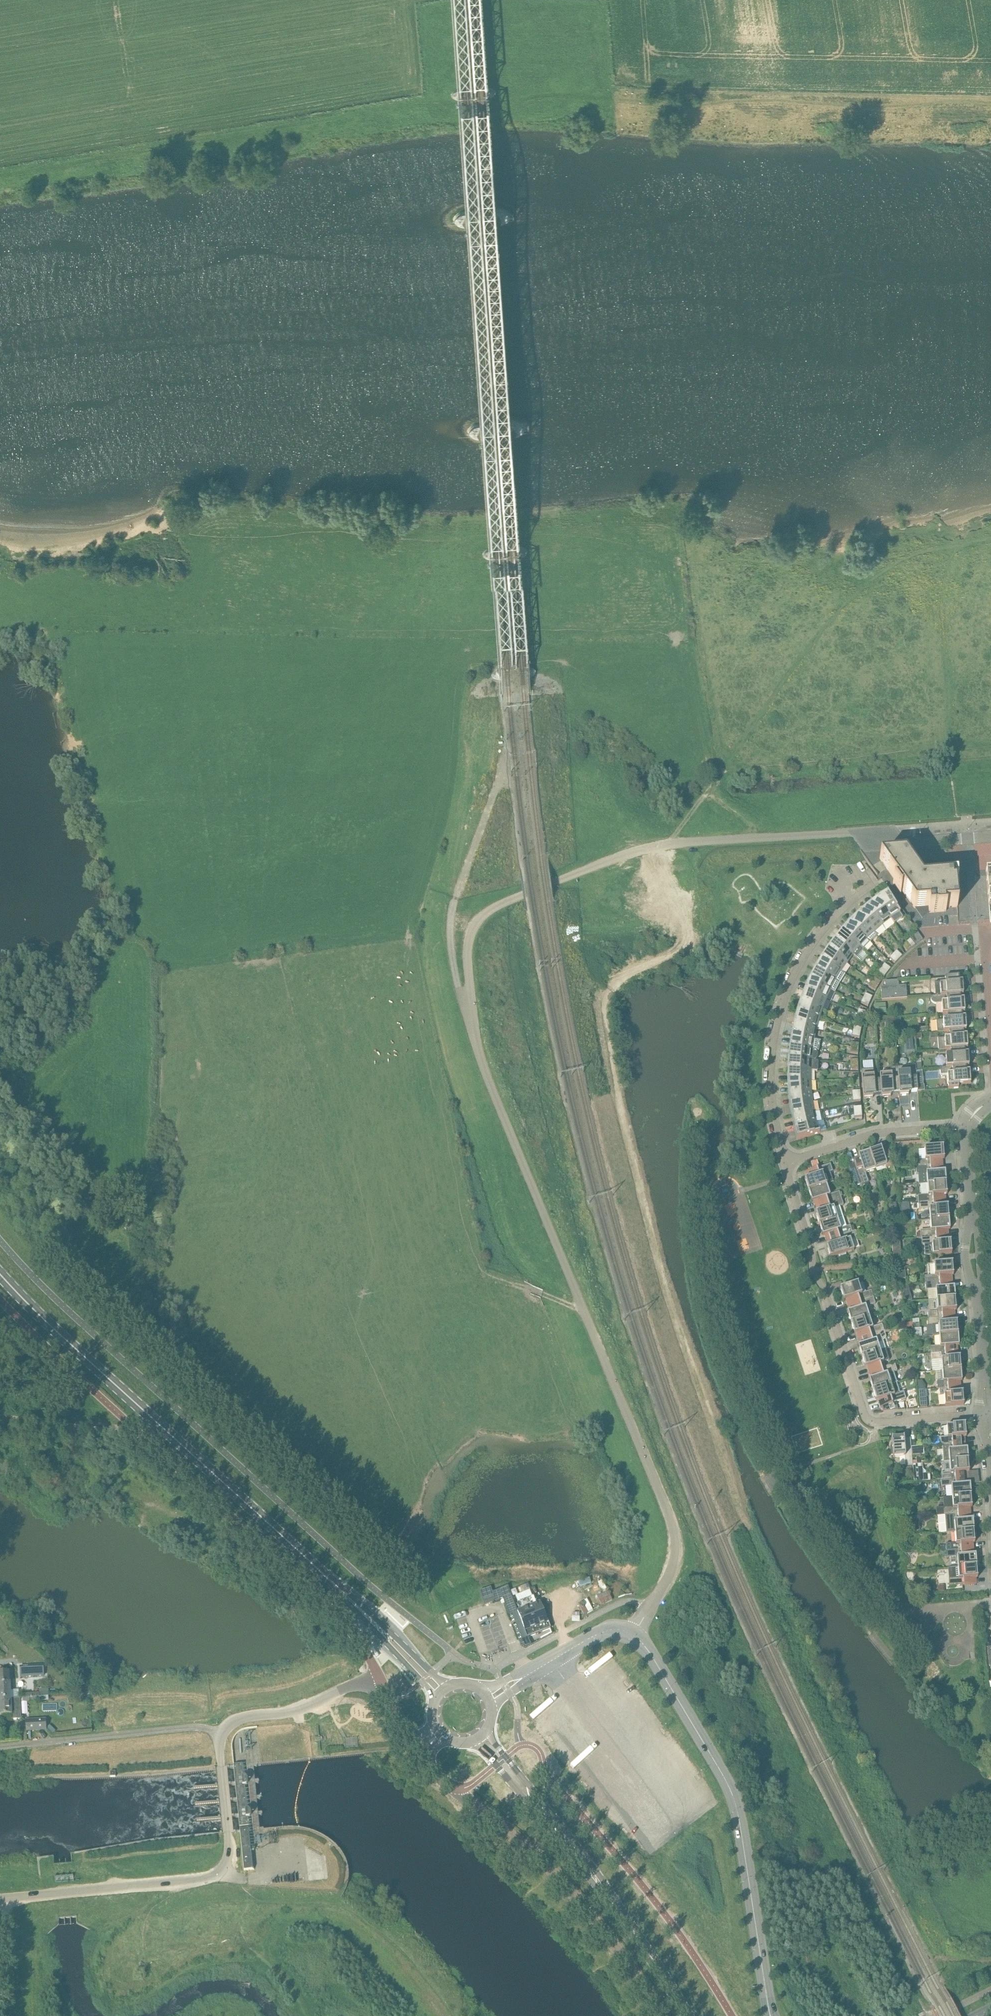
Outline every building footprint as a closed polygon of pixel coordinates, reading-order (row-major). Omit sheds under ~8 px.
[(952,878),(922,881),(905,856),(880,858),(914,908),(928,907),(929,912),(946,911),(946,910),(945,910),(944,908),(957,906),(956,884),(957,884),(957,876),(951,876),(952,878)] [(880,899),(877,901),(878,902),(891,919),(894,924),(903,918),(900,913),(887,894),(886,894),(887,895),(883,897),(880,899)] [(877,901),(868,908),(869,909),(882,926),(891,919),(878,902),(877,901)] [(868,908),(859,916),(860,917),(874,932),(882,926),(869,909),(868,908)] [(853,921),(850,924),(852,925),(870,943),(878,936),(874,932),(860,917),(859,916),(856,918),(853,921)] [(845,929),(842,932),(844,933),(859,947),(863,951),(870,943),(852,925),(850,924),(848,926),(845,929)] [(837,938),(835,941),(836,942),(853,955),(857,959),(863,951),(859,947),(844,933),(842,932),(840,935),(837,938)] [(910,939),(906,942),(911,948),(915,945),(910,939)] [(835,941),(828,950),(829,951),(846,964),(853,955),(836,942),(835,941)] [(907,951),(911,948),(906,942),(902,945),(907,951)] [(828,950),(821,960),(823,961),(840,972),(846,964),(829,951),(828,950)] [(896,950),(893,954),(899,960),(902,956),(896,950)] [(895,963),(899,960),(893,954),(889,958),(895,963)] [(821,960),(815,970),(816,971),(839,984),(844,975),(840,972),(823,961),(821,960)] [(884,964),(882,967),(887,972),(891,968),(884,964)] [(878,972),(884,976),(887,972),(882,967),(878,972)] [(815,970),(810,980),(811,981),(830,991),(834,993),(839,984),(816,971),(815,970)] [(959,976),(930,978),(932,996),(963,994),(962,985),(960,985),(959,976)] [(874,978),(871,982),(878,986),(881,982),(874,978)] [(810,980),(805,991),(806,992),(826,1000),(830,991),(811,981),(810,980)] [(899,986),(898,981),(885,982),(885,987),(881,988),(882,1000),(907,998),(906,986),(899,986)] [(875,991),(878,986),(871,982),(869,987),(875,991)] [(805,991),(801,1002),(802,1002),(822,1010),(826,1000),(806,992),(805,991)] [(948,1014),(962,1013),(964,1012),(964,1003),(961,1003),(960,995),(963,994),(931,996),(931,1000),(932,1002),(933,1003),(935,1004),(941,1003),(942,1014),(948,1014)] [(801,1002),(797,1013),(798,1013),(818,1020),(822,1010),(802,1002),(801,1002)] [(874,1003),(875,1013),(883,1013),(883,1003),(874,1003)] [(797,1013),(794,1024),(795,1025),(816,1030),(818,1020),(798,1013),(797,1013)] [(962,1021),(962,1013),(948,1014),(948,1019),(936,1020),(937,1033),(949,1032),(963,1030),(966,1030),(965,1021),(962,1021)] [(794,1024),(791,1036),(793,1036),(813,1040),(816,1030),(795,1025),(794,1024)] [(938,1038),(939,1050),(967,1048),(967,1039),(964,1039),(963,1030),(949,1032),(949,1034),(950,1037),(946,1038),(938,1038)] [(790,1043),(789,1047),(791,1048),(812,1050),(814,1051),(816,1051),(819,1051),(820,1041),(818,1041),(816,1040),(813,1040),(793,1036),(791,1036),(790,1040),(790,1043)] [(912,1038),(905,1038),(906,1051),(913,1051),(912,1038)] [(788,1055),(788,1059),(790,1059),(811,1061),(815,1060),(817,1058),(817,1054),(816,1052),(812,1050),(791,1048),(789,1047),(789,1051),(788,1055)] [(940,1068),(969,1066),(968,1057),(965,1057),(965,1048),(967,1048),(939,1050),(939,1051),(951,1050),(951,1055),(946,1056),(946,1067),(940,1068)] [(787,1067),(787,1071),(789,1071),(810,1071),(812,1071),(815,1071),(817,1071),(818,1061),(815,1061),(813,1061),(811,1061),(790,1059),(788,1059),(788,1063),(787,1067)] [(909,1066),(897,1067),(899,1093),(899,1096),(909,1095),(908,1092),(918,1091),(917,1086),(917,1078),(916,1072),(916,1065),(909,1066)] [(969,1066),(940,1068),(941,1075),(947,1074),(948,1089),(958,1088),(958,1085),(970,1084),(969,1075),(967,1075),(966,1066),(969,1066)] [(891,1074),(880,1075),(880,1080),(882,1097),(891,1096),(890,1094),(895,1093),(899,1093),(897,1067),(891,1067),(891,1074)] [(873,1069),(861,1070),(863,1099),(873,1098),(873,1095),(877,1095),(881,1094),(881,1097),(882,1097),(880,1080),(876,1081),(874,1081),(873,1069)] [(789,1071),(787,1071),(787,1082),(789,1082),(810,1082),(810,1071),(789,1071)] [(789,1082),(787,1082),(788,1094),(790,1094),(811,1092),(810,1083),(810,1082),(789,1082)] [(790,1094),(788,1094),(789,1106),(791,1105),(812,1103),(811,1092),(790,1094)] [(791,1105),(789,1106),(791,1117),(813,1113),(812,1103),(791,1105)] [(793,1117),(791,1117),(792,1123),(794,1128),(795,1128),(816,1123),(823,1121),(821,1111),(813,1113),(793,1117)] [(797,1139),(797,1140),(820,1133),(819,1133),(818,1133),(816,1123),(794,1128),(797,1139)] [(925,1159),(915,1160),(916,1167),(943,1165),(942,1159),(944,1159),(943,1147),(934,1148),(934,1146),(927,1147),(927,1148),(924,1148),(925,1159)] [(881,1148),(869,1151),(875,1170),(885,1166),(889,1176),(896,1173),(887,1147),(881,1150),(881,1148)] [(865,1173),(875,1170),(869,1151),(858,1155),(859,1157),(853,1159),(854,1163),(848,1165),(855,1186),(868,1182),(865,1173)] [(830,1164),(804,1172),(807,1179),(805,1179),(808,1190),(826,1185),(833,1182),(830,1172),(832,1171),(830,1164)] [(943,1165),(916,1167),(916,1168),(916,1174),(926,1173),(927,1184),(946,1183),(945,1171),(943,1171),(943,1165)] [(921,1196),(918,1196),(918,1203),(945,1200),(945,1195),(947,1194),(946,1183),(927,1184),(928,1193),(928,1195),(921,1196)] [(826,1185),(808,1190),(812,1202),(814,1201),(816,1207),(841,1198),(839,1192),(830,1195),(826,1185)] [(817,1212),(815,1213),(819,1224),(837,1218),(834,1208),(843,1205),(841,1198),(816,1207),(817,1212)] [(945,1200),(918,1203),(919,1209),(929,1208),(930,1219),(949,1218),(948,1206),(946,1206),(945,1200)] [(895,1203),(886,1205),(891,1222),(900,1219),(895,1203)] [(878,1214),(872,1215),(874,1223),(881,1222),(878,1214)] [(837,1218),(819,1224),(823,1235),(825,1235),(826,1240),(852,1232),(850,1225),(840,1229),(837,1218)] [(931,1230),(921,1230),(921,1234),(921,1238),(931,1237),(948,1236),(948,1230),(950,1230),(949,1218),(930,1219),(931,1230)] [(828,1246),(826,1247),(830,1258),(839,1256),(839,1257),(846,1255),(846,1253),(848,1253),(854,1251),(851,1240),(857,1238),(856,1235),(855,1231),(854,1231),(852,1232),(826,1240),(828,1246)] [(931,1237),(921,1238),(922,1245),(924,1244),(925,1256),(933,1255),(952,1254),(951,1241),(949,1241),(948,1236),(931,1237)] [(901,1249),(893,1250),(893,1257),(901,1257),(901,1249)] [(928,1276),(924,1276),(925,1283),(931,1283),(952,1281),(951,1275),(953,1275),(952,1263),(933,1264),(928,1265),(929,1276),(928,1276)] [(904,1267),(895,1267),(896,1270),(897,1276),(905,1275),(904,1269),(904,1267)] [(893,1270),(888,1272),(890,1279),(896,1276),(893,1270)] [(931,1283),(925,1283),(925,1290),(935,1289),(936,1300),(955,1298),(954,1287),(952,1287),(952,1281),(931,1283)] [(846,1300),(847,1305),(873,1297),(871,1291),(861,1294),(858,1283),(855,1284),(855,1282),(848,1285),(849,1286),(840,1289),(844,1300),(846,1300)] [(847,1312),(851,1323),(869,1317),(866,1307),(875,1304),(873,1297),(847,1305),(849,1311),(847,1312)] [(929,1311),(927,1311),(928,1319),(955,1316),(954,1310),(956,1310),(955,1298),(936,1300),(928,1301),(929,1311)] [(955,1316),(928,1319),(928,1325),(932,1325),(933,1336),(939,1335),(958,1334),(957,1322),(955,1322),(955,1316)] [(882,1324),(872,1327),(869,1317),(851,1323),(855,1334),(856,1334),(858,1339),(884,1331),(882,1324)] [(858,1345),(862,1357),(880,1351),(878,1344),(886,1337),(884,1331),(858,1339),(860,1345),(858,1345)] [(921,1339),(921,1331),(913,1331),(914,1339),(921,1339)] [(940,1346),(930,1347),(931,1354),(958,1352),(957,1346),(959,1346),(958,1334),(939,1335),(940,1346)] [(867,1367),(869,1373),(885,1368),(883,1362),(889,1360),(886,1349),(880,1351),(862,1357),(865,1368),(867,1367)] [(958,1352),(931,1354),(931,1360),(932,1360),(932,1371),(935,1371),(942,1371),(961,1369),(960,1357),(958,1357),(958,1352)] [(869,1379),(873,1390),(898,1382),(897,1382),(894,1372),(897,1371),(895,1365),(885,1368),(869,1373),(871,1378),(869,1379)] [(943,1381),(937,1381),(937,1388),(939,1388),(960,1387),(960,1381),(962,1381),(961,1369),(942,1371),(943,1381)] [(898,1382),(873,1390),(876,1402),(878,1401),(880,1407),(882,1407),(883,1411),(898,1410),(896,1402),(906,1399),(904,1392),(900,1393),(897,1383),(898,1383),(898,1382)] [(960,1387),(939,1388),(940,1395),(944,1395),(945,1406),(964,1405),(963,1393),(961,1393),(960,1387)] [(943,1437),(939,1438),(940,1444),(940,1445),(942,1445),(944,1445),(944,1444),(965,1442),(964,1437),(966,1437),(965,1424),(946,1426),(947,1437),(943,1437)] [(912,1466),(910,1439),(904,1439),(904,1437),(891,1438),(892,1447),(891,1448),(891,1455),(893,1455),(893,1457),(904,1456),(905,1466),(912,1466)] [(944,1445),(942,1445),(943,1462),(944,1462),(968,1460),(967,1448),(965,1448),(965,1442),(944,1444),(944,1445)] [(942,1480),(941,1480),(968,1478),(967,1472),(969,1472),(968,1460),(944,1462),(944,1473),(941,1473),(941,1475),(942,1480)] [(917,1465),(913,1465),(914,1482),(924,1481),(923,1470),(923,1464),(917,1465)] [(968,1478),(941,1480),(941,1487),(945,1487),(946,1497),(971,1495),(970,1484),(968,1484),(968,1478)] [(938,1515),(937,1515),(937,1516),(946,1515),(970,1513),(970,1507),(972,1507),(971,1495),(946,1497),(944,1497),(945,1508),(937,1509),(938,1515)] [(970,1513),(946,1515),(947,1533),(955,1532),(974,1531),(973,1519),(971,1519),(970,1513)] [(956,1543),(946,1544),(946,1551),(973,1548),(973,1543),(975,1542),(974,1531),(955,1532),(956,1543)] [(973,1548),(946,1551),(947,1556),(947,1557),(957,1557),(958,1567),(977,1566),(976,1554),(974,1554),(973,1548)] [(952,1568),(948,1568),(949,1579),(949,1586),(962,1585),(976,1584),(976,1578),(978,1578),(977,1566),(958,1567),(952,1568)] [(604,1579),(583,1587),(591,1608),(613,1600),(604,1579)] [(492,1592),(494,1599),(495,1601),(503,1598),(509,1615),(517,1612),(518,1612),(508,1586),(492,1592)] [(490,1588),(479,1592),(483,1603),(494,1599),(492,1592),(490,1588)] [(522,1594),(515,1596),(518,1603),(521,1611),(518,1612),(517,1612),(523,1628),(527,1637),(550,1628),(541,1603),(536,1605),(533,1597),(532,1597),(530,1591),(527,1592),(522,1594)] [(44,1665),(20,1666),(20,1677),(44,1676),(44,1665)] [(0,1672),(0,1699),(11,1699),(10,1672),(0,1672)] [(48,1692),(40,1693),(40,1701),(49,1701),(49,1696),(48,1692)] [(31,1693),(23,1694),(23,1698),(23,1701),(23,1702),(32,1701),(31,1693)] [(40,1693),(31,1693),(32,1701),(40,1701),(40,1693)] [(20,1698),(11,1699),(12,1714),(11,1715),(12,1719),(22,1719),(21,1702),(23,1701),(23,1698),(20,1698)] [(0,1699),(0,1715),(11,1715),(12,1714),(11,1699),(0,1699)] [(45,1720),(26,1721),(27,1730),(46,1729),(45,1720)] [(251,1815),(251,1814),(251,1813),(251,1812),(250,1811),(250,1810),(249,1810),(246,1785),(247,1784),(247,1783),(248,1783),(248,1782),(248,1781),(248,1780),(247,1779),(247,1778),(246,1778),(245,1778),(244,1764),(233,1765),(244,1870),(255,1869),(253,1850),(254,1850),(254,1849),(254,1848),(253,1847),(250,1817),(250,1816),(251,1815)] [(298,1874),(298,1882),(331,1880),(331,1872),(298,1874)]
